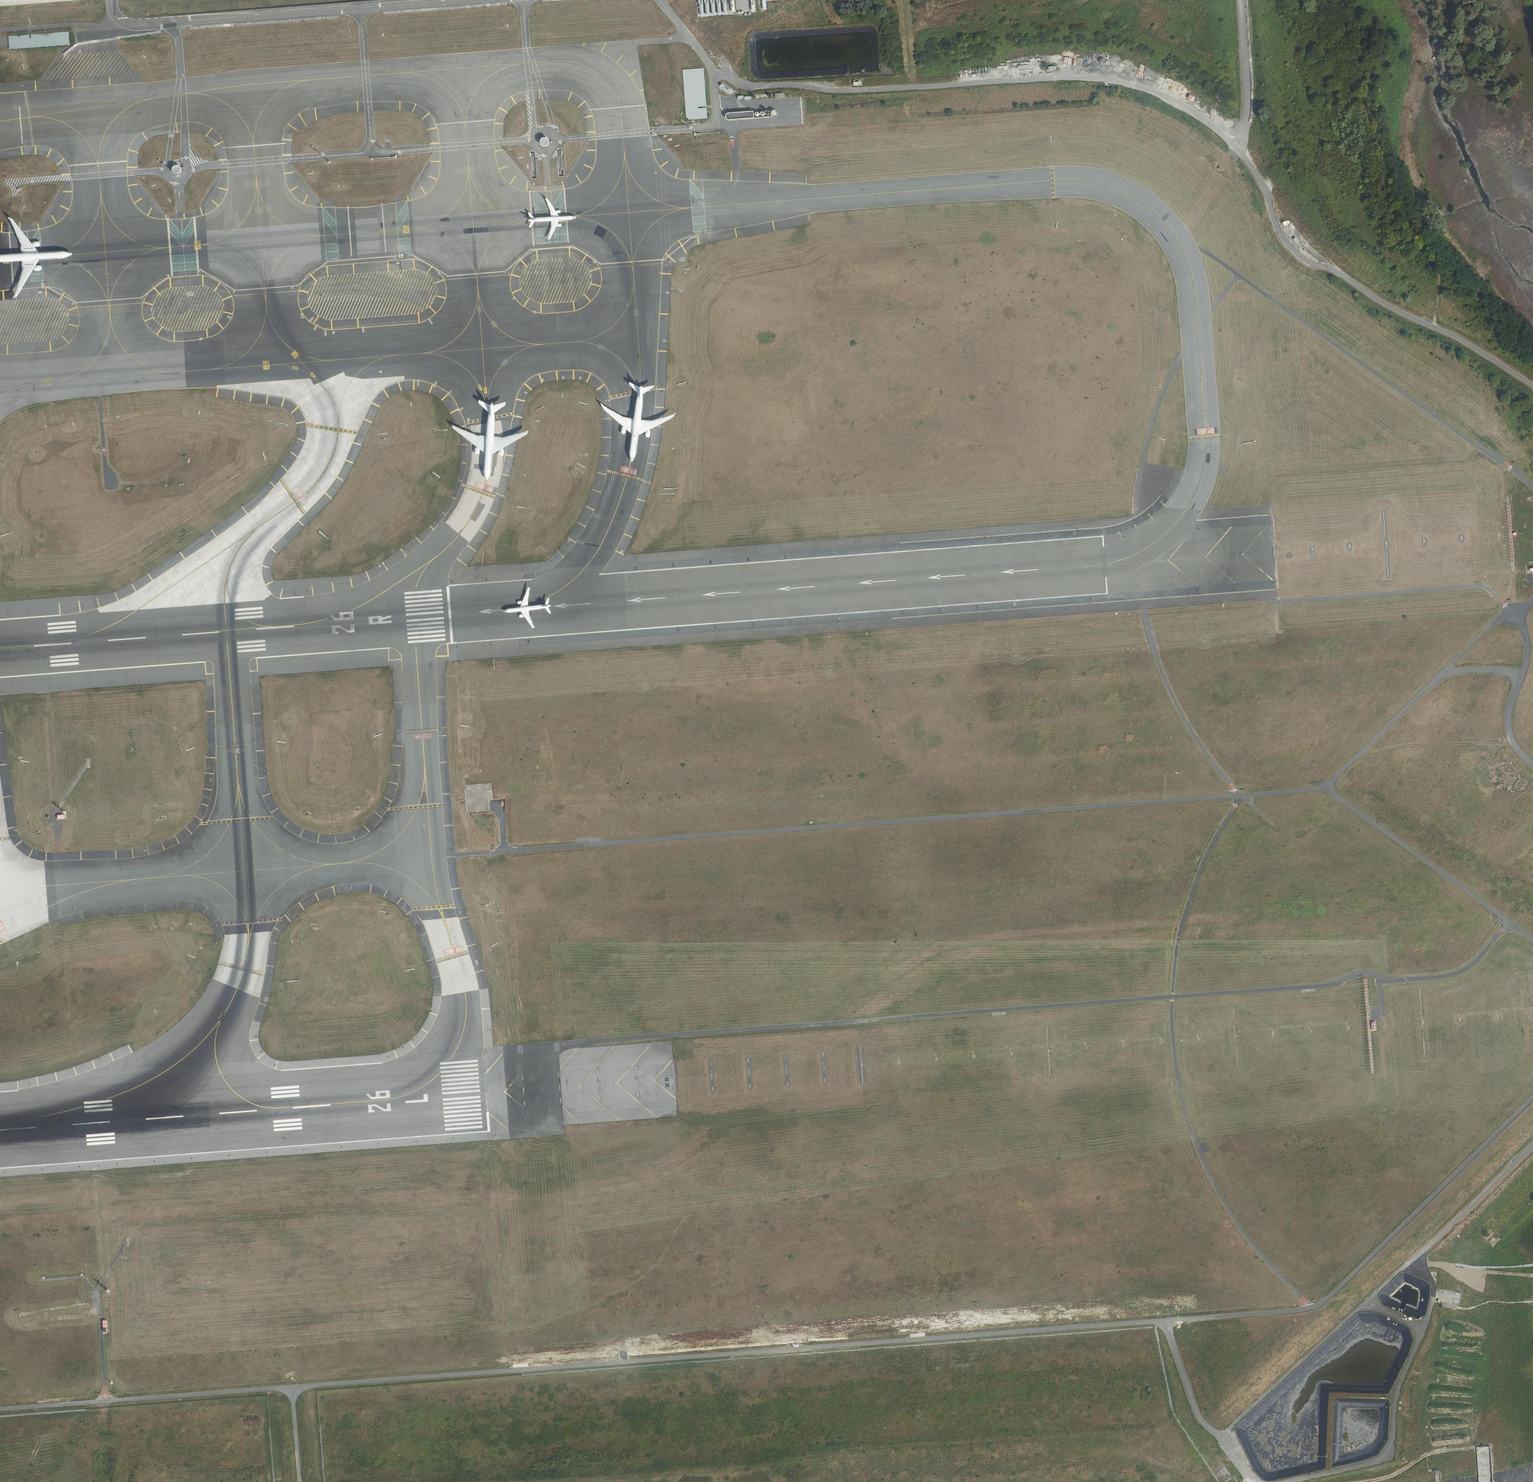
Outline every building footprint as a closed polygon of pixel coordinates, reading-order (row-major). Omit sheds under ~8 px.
[(684,76),(689,123),(707,122),(703,75),(684,76)]
